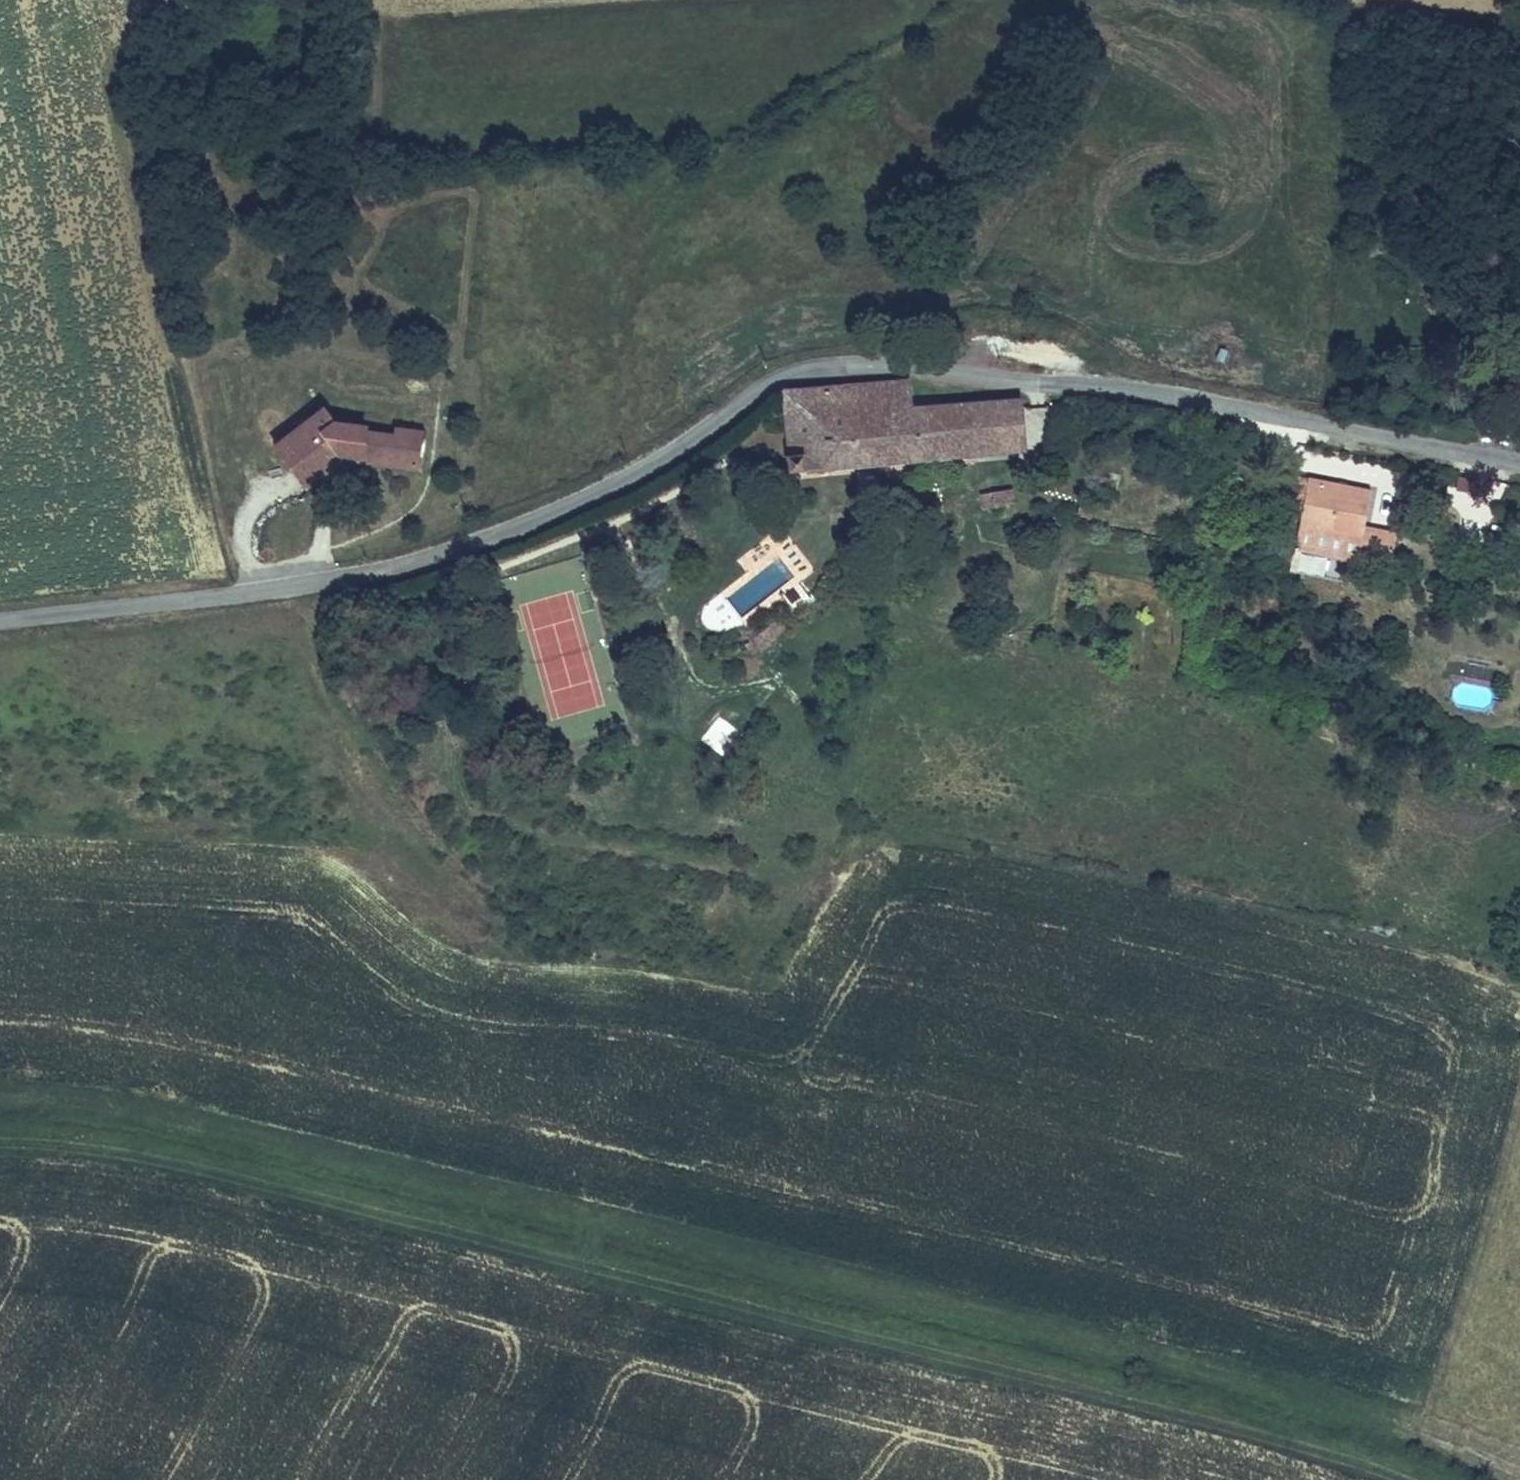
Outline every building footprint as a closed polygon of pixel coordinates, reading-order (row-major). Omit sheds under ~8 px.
[(998,451),(991,394),(916,399),(913,376),(863,381),(782,386),(789,469),(998,451)] [(1022,390),(991,394),(998,451),(1028,447),(1022,390)] [(369,424),(370,416),(334,412),(325,400),(272,436),(304,488),(347,458),(418,469),(425,425),(395,421),(394,429),(369,424)] [(1374,485),(1303,471),(1291,547),(1393,569),(1399,528),(1367,522),(1374,485)] [(981,488),(983,504),(1016,500),(1014,484),(981,488)]
